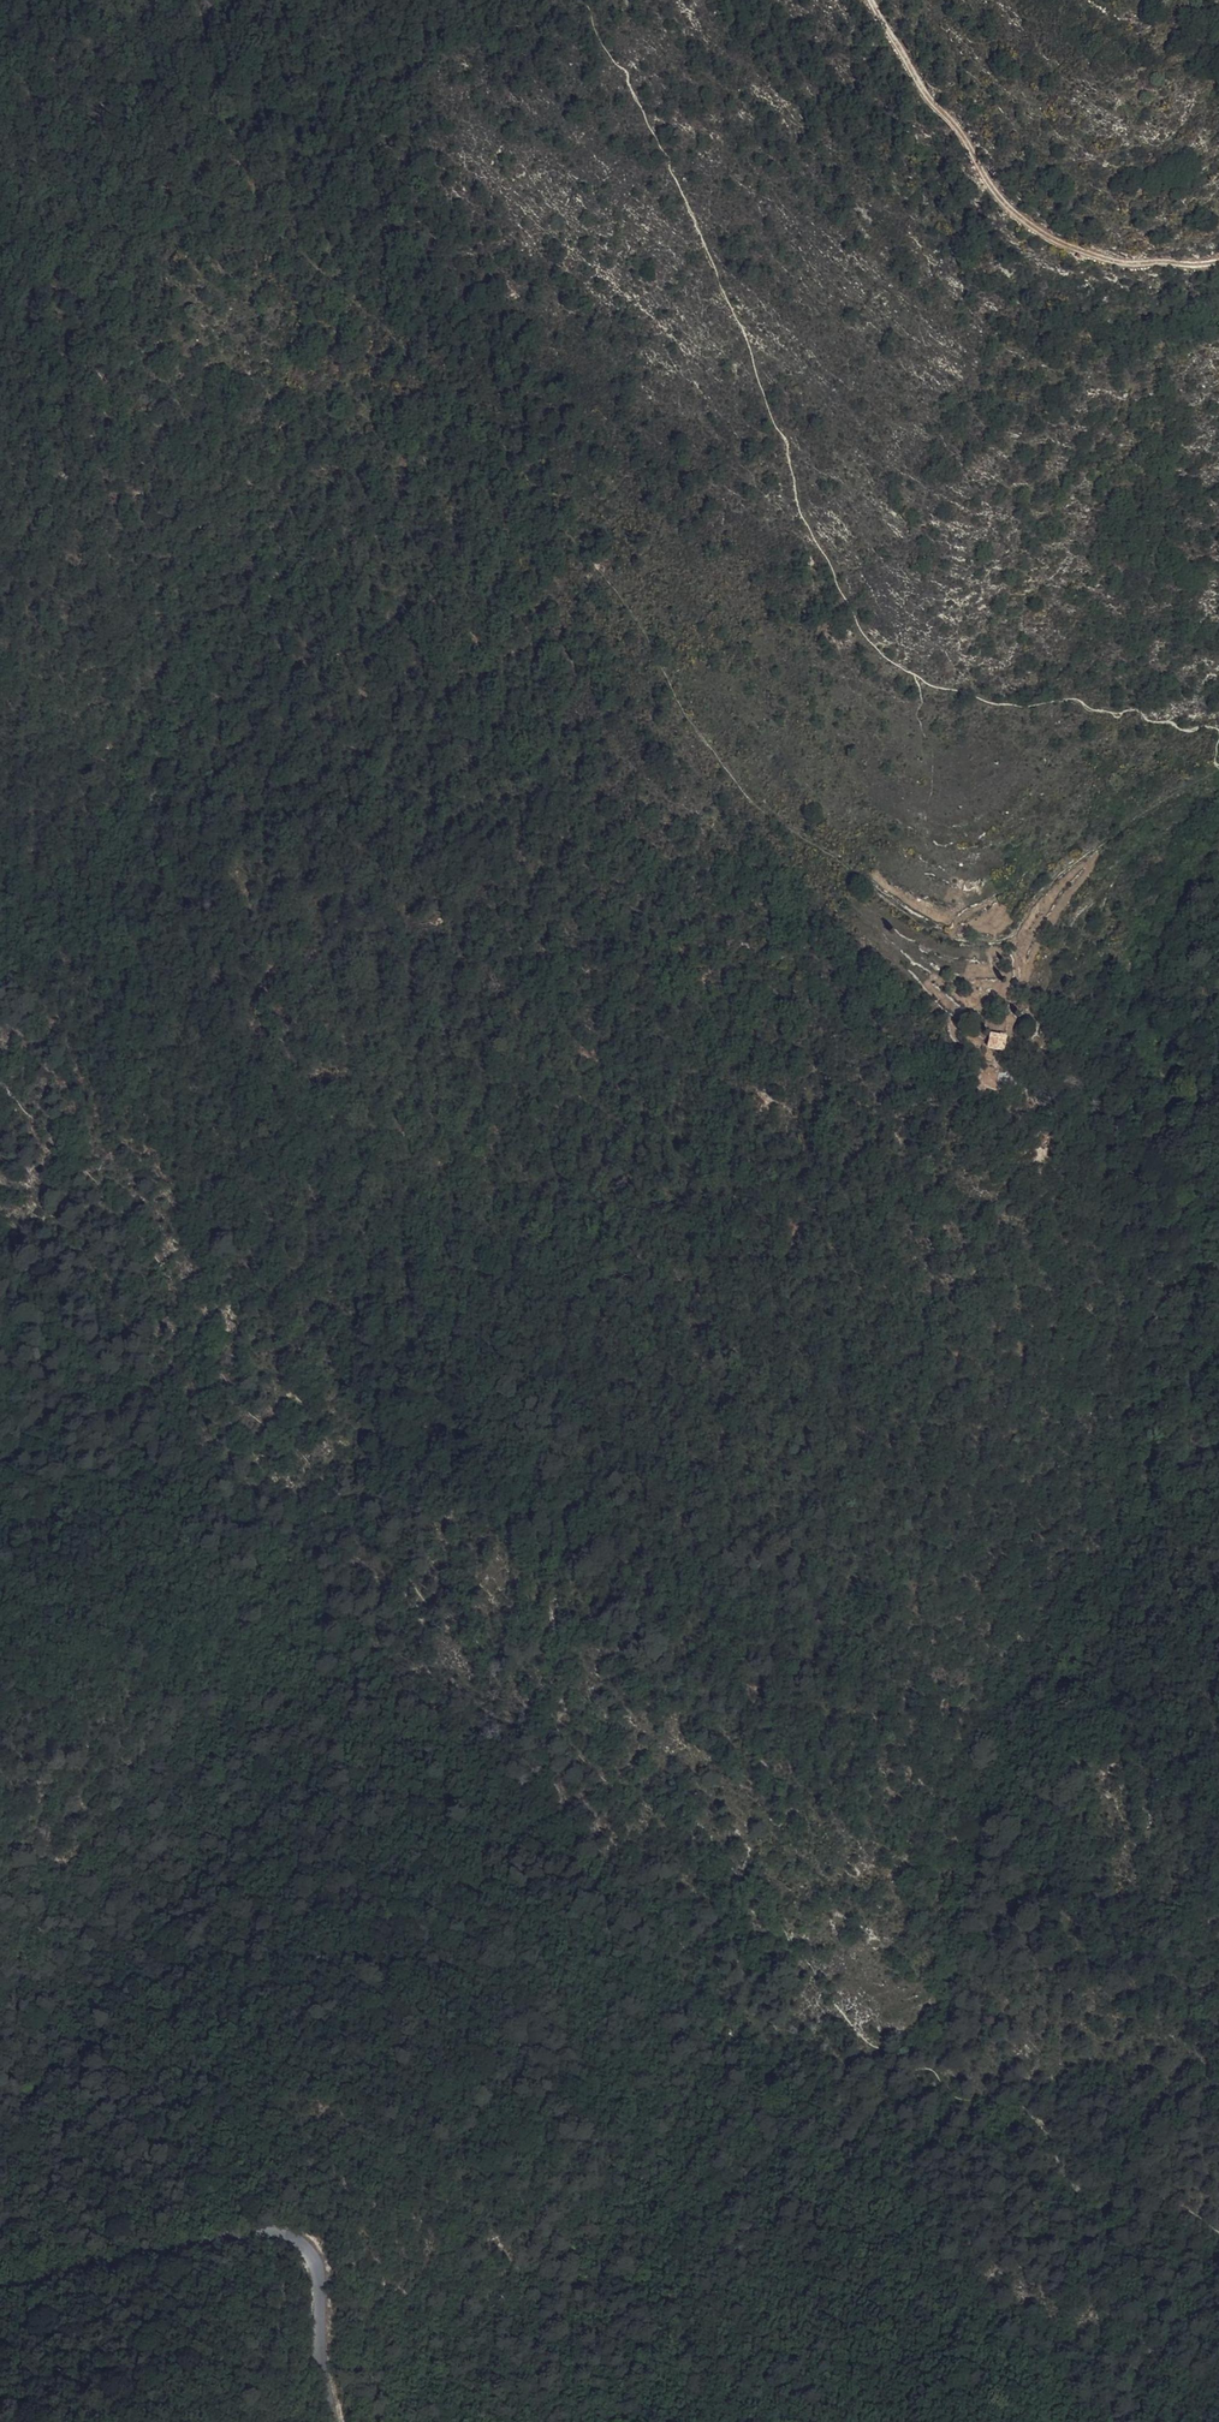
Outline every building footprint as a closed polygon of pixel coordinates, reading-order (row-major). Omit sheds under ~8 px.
[(990,1030),(987,1046),(1005,1050),(1008,1033),(990,1030)]
